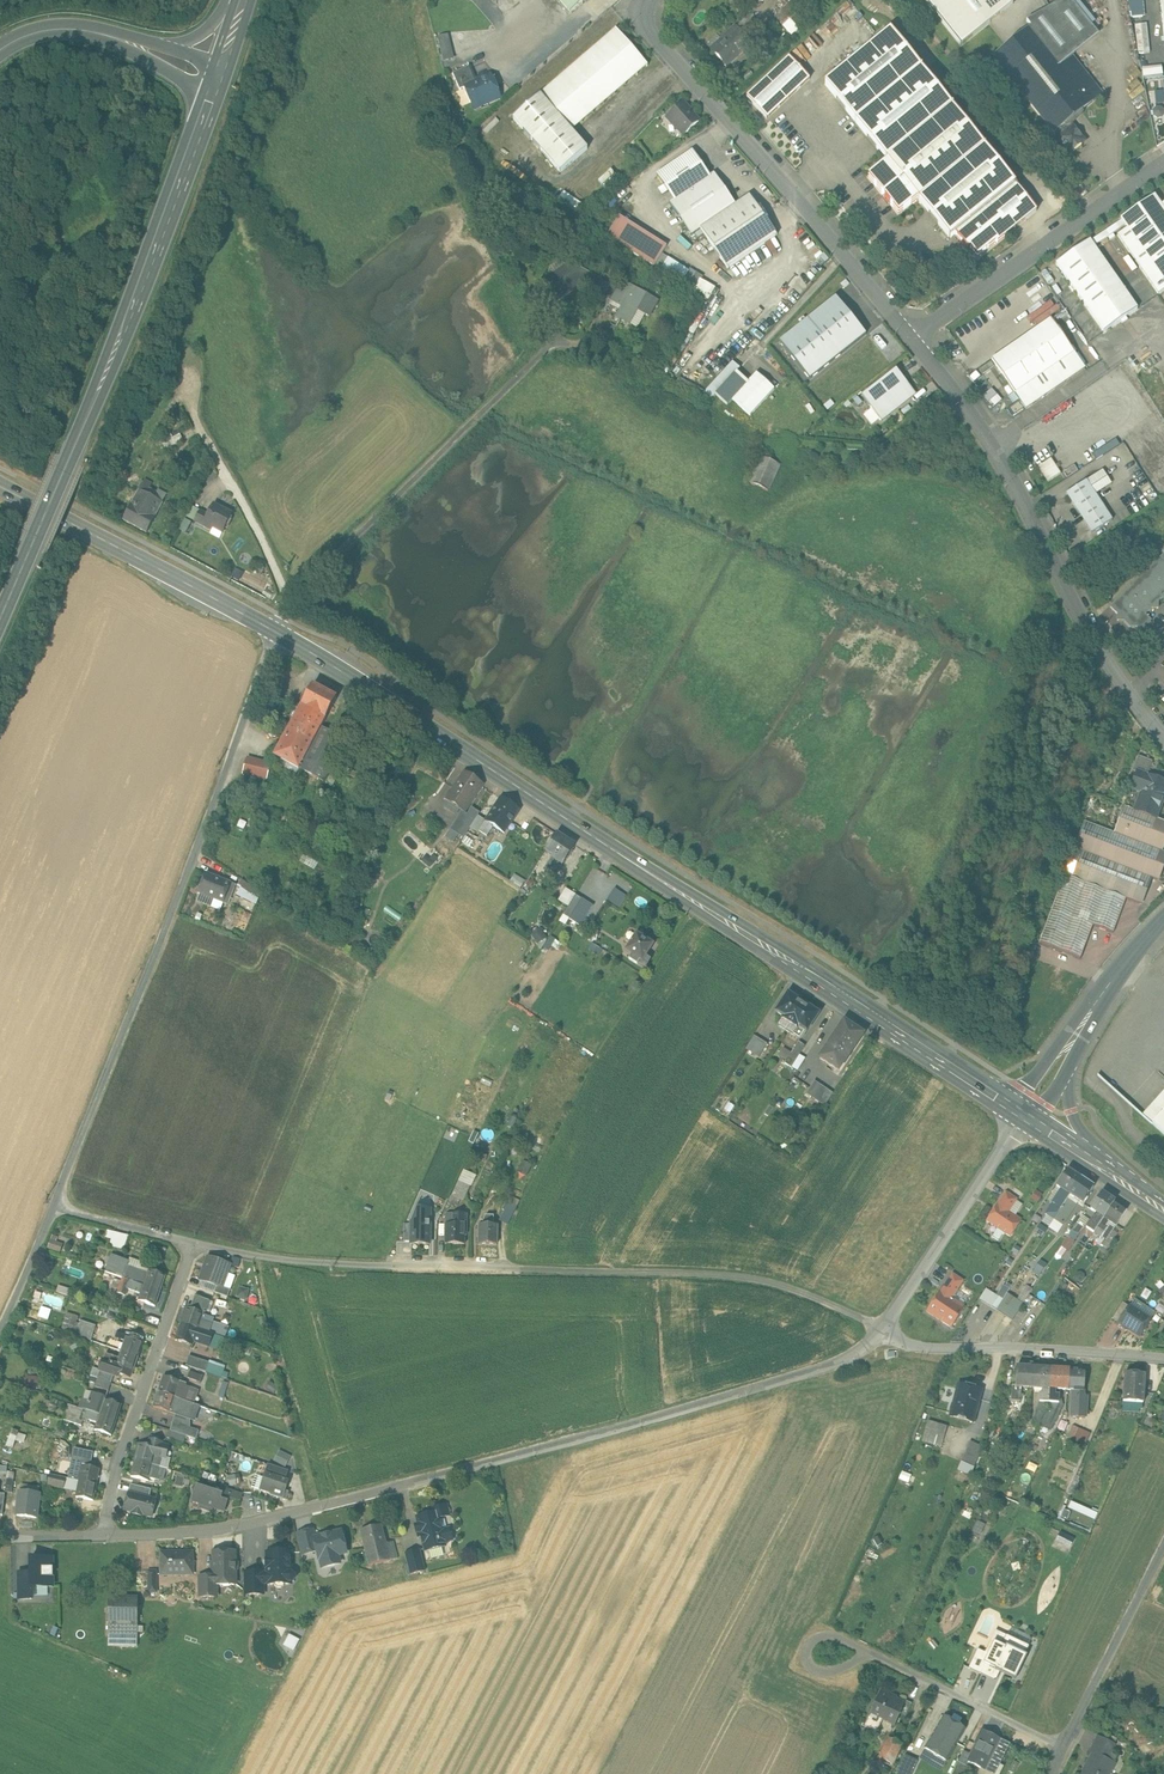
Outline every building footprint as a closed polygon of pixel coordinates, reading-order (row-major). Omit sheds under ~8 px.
[(570,15),(587,0),(557,0),(570,15)] [(753,8),(762,0),(746,0),(753,8)] [(1012,3),(1010,0),(924,0),(960,45),(1012,3)] [(1027,21),(1032,27),(1062,64),(1072,56),(1072,57),(1099,35),(1092,25),(1072,0),(1064,0),(1027,21)] [(805,23),(789,5),(775,18),(791,36),(805,23)] [(735,25),(723,36),(726,39),(738,28),(735,25)] [(1062,64),(1032,27),(994,57),(1054,133),(1058,130),(1062,127),(1102,94),(1072,57),(1072,56),(1062,64)] [(726,39),(713,51),(713,52),(714,51),(726,64),(725,65),(726,65),(751,43),(738,28),(726,39)] [(616,30),(540,96),(572,132),(648,66),(616,30)] [(891,33),(827,84),(889,160),(919,197),(972,262),(1035,211),(891,33)] [(448,35),(437,38),(444,62),(454,59),(448,35)] [(746,97),(767,119),(810,80),(789,57),(746,97)] [(1162,66),(1142,68),(1144,77),(1163,75),(1162,66)] [(469,68),(453,75),(460,92),(466,89),(466,88),(476,84),(469,68)] [(476,84),(466,88),(466,89),(467,92),(466,95),(470,104),(473,105),(475,108),(499,98),(490,78),(476,84)] [(572,132),(540,96),(513,120),(560,174),(588,150),(572,132)] [(699,122),(683,104),(668,118),(674,124),(672,125),(677,130),(678,129),(684,135),(699,122)] [(1073,127),(1066,132),(1062,127),(1058,130),(1062,135),(1059,138),(1063,143),(1063,147),(1066,148),(1070,153),(1074,150),(1075,151),(1075,150),(1077,152),(1079,152),(1082,150),(1082,148),(1081,146),(1082,145),(1081,144),(1085,141),(1082,138),(1083,137),(1077,130),(1076,131),(1073,127)] [(693,152),(657,177),(674,201),(710,177),(693,152)] [(919,197),(889,160),(869,177),(899,214),(919,197)] [(714,175),(671,204),(692,235),(701,230),(736,206),(714,175)] [(584,207),(564,193),(556,205),(576,219),(584,207)] [(1161,204),(1155,194),(1120,218),(1126,227),(1116,234),(1158,294),(1163,290),(1163,202),(1161,204)] [(736,206),(701,230),(728,269),(777,236),(750,196),(736,206)] [(667,247),(619,218),(606,239),(654,268),(667,247)] [(1090,240),(1056,263),(1104,332),(1121,321),(1123,323),(1128,320),(1126,317),(1138,309),(1090,240)] [(573,263),(544,284),(555,299),(584,279),(573,263)] [(703,277),(690,270),(681,285),(694,293),(703,277)] [(602,282),(587,274),(586,285),(597,291),(602,282)] [(610,286),(602,281),(597,291),(595,293),(610,301),(617,290),(616,289),(616,290),(610,286)] [(658,300),(628,284),(623,293),(617,305),(621,307),(615,317),(616,317),(615,318),(620,321),(621,320),(630,325),(638,311),(649,317),(658,300)] [(623,293),(617,290),(610,301),(617,305),(623,293)] [(865,335),(835,298),(779,343),(808,380),(865,335)] [(1051,320),(992,360),(1025,409),(1084,369),(1051,320)] [(733,363),(704,394),(711,401),(716,395),(735,374),(740,369),(733,363)] [(896,372),(863,399),(881,422),(884,419),(914,395),(896,372)] [(735,374),(716,395),(728,406),(733,401),(747,385),(735,374)] [(747,385),(733,401),(750,417),(774,390),(757,374),(747,385)] [(180,434),(164,442),(167,448),(183,440),(180,434)] [(781,466),(760,457),(748,483),(769,492),(781,466)] [(1061,475),(1051,460),(1039,468),(1048,483),(1050,482),(1061,475)] [(144,480),(139,490),(146,494),(152,484),(144,480)] [(1112,521),(1086,481),(1066,494),(1092,534),(1112,521)] [(146,494),(139,490),(123,520),(147,533),(156,518),(155,517),(163,503),(146,494)] [(232,514),(214,504),(208,515),(203,525),(213,530),(214,528),(223,533),(232,514)] [(208,514),(201,510),(201,511),(200,511),(195,521),(203,525),(208,515),(207,515),(208,514)] [(185,520),(180,529),(186,533),(191,523),(185,520)] [(1111,607),(1117,614),(1122,614),(1125,617),(1125,622),(1130,627),(1138,627),(1142,631),(1151,621),(1145,615),(1163,596),(1163,555),(1111,607)] [(337,698),(313,686),(302,706),(326,719),(337,698)] [(302,706),(275,756),(299,769),(320,729),(326,719),(302,706)] [(320,729),(299,769),(324,783),(345,743),(320,729)] [(247,756),(242,775),(266,781),(271,763),(247,756)] [(1153,762),(1138,757),(1133,771),(1137,773),(1147,776),(1153,762)] [(464,771),(445,799),(446,800),(445,803),(445,805),(456,812),(458,812),(461,806),(467,810),(484,784),(464,771)] [(1137,773),(1131,788),(1142,792),(1135,811),(1155,819),(1163,796),(1163,783),(1147,776),(1137,773)] [(519,809),(501,797),(479,831),(487,836),(493,828),(492,827),(493,825),(502,831),(503,832),(504,832),(519,809)] [(463,812),(462,811),(450,829),(464,838),(480,812),(472,807),(467,814),(464,812),(463,812)] [(1124,807),(1114,833),(1160,851),(1163,839),(1163,822),(1155,819),(1135,811),(1124,807)] [(1085,822),(1075,850),(1149,878),(1156,880),(1163,860),(1163,852),(1160,851),(1114,833),(1085,822)] [(575,846),(556,833),(546,850),(553,855),(545,867),(557,874),(575,846)] [(514,851),(498,841),(492,850),(501,855),(497,862),(504,866),(514,851)] [(1149,878),(1075,850),(1065,876),(1039,945),(1080,960),(1093,926),(1113,934),(1126,900),(1139,904),(1149,878)] [(377,867),(369,885),(377,888),(385,871),(377,867)] [(232,883),(206,873),(198,893),(224,903),(232,883)] [(256,889),(242,880),(238,885),(252,895),(256,889)] [(232,883),(224,903),(228,905),(235,885),(232,883)] [(615,887),(608,899),(621,907),(627,895),(615,887)] [(593,905),(577,894),(576,895),(569,906),(574,909),(569,918),(580,925),(593,905)] [(637,934),(626,951),(632,954),(630,958),(637,964),(640,960),(642,961),(653,945),(637,934)] [(546,943),(550,949),(559,943),(554,937),(546,943)] [(803,1004),(788,994),(776,1012),(784,1017),(779,1025),(786,1030),(803,1004)] [(803,1004),(786,1030),(800,1038),(802,1038),(818,1014),(803,1004)] [(863,1034),(844,1022),(820,1058),(839,1070),(863,1034)] [(768,1043),(754,1035),(746,1048),(759,1057),(768,1043)] [(799,1041),(785,1063),(791,1067),(792,1066),(798,1070),(805,1059),(799,1055),(805,1045),(799,1041)] [(833,1093),(815,1081),(807,1093),(825,1105),(833,1093)] [(1152,1124),(1163,1134),(1163,1111),(1152,1124)] [(1068,1170),(1057,1186),(1062,1189),(1056,1197),(1057,1198),(1046,1214),(1054,1219),(1067,1199),(1081,1178),(1068,1170)] [(1081,1178),(1067,1199),(1077,1205),(1079,1201),(1082,1203),(1093,1187),(1081,1178)] [(471,1185),(460,1180),(452,1196),(451,1196),(448,1204),(451,1205),(454,1197),(463,1201),(471,1185)] [(1099,1214),(1095,1220),(1093,1219),(1087,1228),(1094,1233),(1100,1223),(1115,1201),(1102,1193),(1091,1209),(1099,1214)] [(1067,1199),(1054,1219),(1063,1225),(1077,1205),(1067,1199)] [(517,1206),(506,1201),(503,1208),(506,1210),(501,1220),(508,1224),(517,1206)] [(1115,1201),(1100,1223),(1105,1226),(1109,1221),(1116,1226),(1127,1209),(1115,1201)] [(1021,1220),(998,1204),(986,1221),(991,1224),(1010,1236),(1021,1220)] [(496,1208),(487,1208),(487,1218),(495,1218),(496,1208)] [(428,1213),(418,1213),(418,1223),(412,1222),(412,1241),(412,1243),(429,1243),(430,1223),(428,1223),(428,1213)] [(467,1214),(453,1214),(453,1224),(446,1224),(445,1244),(465,1244),(465,1225),(467,1225),(467,1214)] [(1083,1227),(1077,1223),(1073,1230),(1078,1234),(1083,1227)] [(1105,1226),(1100,1223),(1094,1233),(1101,1237),(1107,1227),(1105,1226)] [(498,1225),(479,1225),(479,1244),(497,1245),(498,1225)] [(107,1229),(105,1237),(113,1239),(111,1246),(124,1249),(128,1234),(107,1229)] [(128,1261),(112,1255),(106,1272),(123,1278),(127,1266),(128,1261)] [(229,1265),(209,1258),(201,1280),(217,1286),(221,1287),(222,1286),(229,1265)] [(166,1276),(149,1270),(148,1274),(127,1266),(123,1278),(131,1280),(160,1291),(166,1276)] [(121,1281),(115,1279),(111,1290),(125,1295),(128,1288),(130,1281),(122,1278),(121,1281)] [(160,1291),(131,1280),(130,1281),(128,1288),(141,1293),(139,1300),(155,1306),(160,1291)] [(221,1287),(217,1286),(215,1292),(228,1297),(231,1290),(222,1286),(221,1287)] [(247,1298),(249,1288),(240,1286),(237,1296),(247,1298)] [(965,1307),(940,1290),(927,1311),(951,1328),(965,1307)] [(1022,1305),(1009,1295),(999,1310),(1013,1320),(1020,1309),(1022,1305)] [(191,1309),(187,1308),(182,1323),(200,1330),(209,1333),(211,1327),(201,1323),(205,1312),(206,1312),(210,1301),(195,1296),(191,1309)] [(1123,1302),(1112,1318),(1119,1322),(1129,1306),(1123,1302)] [(1151,1320),(1129,1306),(1119,1322),(1140,1336),(1151,1320)] [(1027,1313),(1020,1309),(1013,1320),(1020,1324),(1027,1313)] [(76,1336),(81,1321),(78,1320),(79,1317),(68,1313),(65,1321),(70,1323),(68,1327),(73,1328),(72,1334),(76,1336)] [(96,1326),(81,1321),(76,1336),(91,1341),(96,1326)] [(182,1323),(176,1339),(193,1345),(195,1341),(209,1345),(213,1334),(209,1333),(200,1330),(182,1323)] [(143,1341),(127,1336),(125,1341),(122,1351),(138,1357),(143,1341)] [(138,1357),(122,1351),(116,1366),(133,1372),(138,1357)] [(209,1362),(189,1356),(186,1365),(206,1372),(209,1362)] [(225,1367),(209,1362),(206,1372),(221,1377),(225,1367)] [(1034,1367),(1017,1366),(1015,1385),(1013,1385),(1011,1400),(1021,1401),(1022,1387),(1033,1387),(1034,1367)] [(1051,1368),(1034,1367),(1033,1387),(1044,1388),(1043,1393),(1040,1393),(1040,1402),(1049,1402),(1051,1368)] [(1067,1369),(1051,1368),(1049,1402),(1059,1403),(1059,1395),(1055,1394),(1056,1389),(1066,1390),(1067,1369)] [(1085,1370),(1067,1369),(1066,1390),(1073,1390),(1071,1416),(1086,1417),(1087,1396),(1084,1396),(1084,1390),(1085,1370)] [(114,1375),(100,1370),(98,1378),(111,1383),(114,1375)] [(204,1376),(190,1371),(188,1378),(201,1382),(204,1376)] [(1145,1374),(1125,1373),(1123,1401),(1123,1402),(1143,1403),(1145,1374)] [(185,1383),(164,1376),(159,1391),(185,1401),(189,1389),(184,1388),(185,1383)] [(111,1383),(98,1378),(95,1386),(109,1391),(111,1383)] [(224,1381),(219,1394),(224,1396),(228,1382),(224,1381)] [(981,1390),(960,1384),(951,1416),(973,1421),(981,1390)] [(185,1401),(159,1391),(153,1407),(176,1414),(191,1420),(196,1405),(185,1401)] [(107,1397),(93,1392),(90,1401),(90,1402),(87,1410),(117,1420),(122,1404),(106,1399),(107,1397)] [(90,1401),(83,1399),(80,1408),(86,1410),(87,1410),(90,1402),(90,1401)] [(1143,1403),(1123,1402),(1123,1401),(1120,1401),(1118,1417),(1125,1417),(1125,1424),(1136,1425),(1136,1418),(1143,1403)] [(1059,1403),(1049,1402),(1048,1409),(1043,1419),(1050,1422),(1045,1429),(1051,1432),(1060,1409),(1063,1404),(1059,1403)] [(80,1408),(69,1404),(64,1419),(82,1425),(84,1418),(86,1410),(80,1408)] [(87,1410),(86,1410),(84,1418),(97,1423),(95,1430),(111,1435),(117,1420),(87,1410)] [(176,1414),(173,1422),(190,1428),(191,1420),(176,1414)] [(948,1426),(924,1419),(918,1439),(942,1447),(948,1426)] [(1059,1429),(1070,1431),(1072,1423),(1060,1421),(1059,1429)] [(170,1431),(186,1436),(196,1439),(199,1431),(190,1428),(173,1422),(170,1431)] [(1090,1433),(1078,1428),(1073,1440),(1085,1445),(1090,1433)] [(24,1441),(26,1433),(11,1430),(7,1446),(14,1447),(15,1439),(24,1441)] [(186,1436),(170,1431),(168,1438),(184,1443),(186,1436)] [(1016,1436),(1009,1433),(1005,1440),(1012,1444),(1016,1436)] [(291,1440),(284,1437),(281,1444),(288,1447),(291,1440)] [(972,1475),(983,1445),(970,1440),(958,1470),(972,1475)] [(154,1448),(139,1444),(135,1460),(157,1466),(160,1467),(163,1457),(166,1457),(168,1447),(161,1445),(161,1443),(156,1441),(154,1448)] [(93,1452),(75,1449),(69,1479),(97,1485),(100,1469),(90,1467),(93,1452)] [(287,1465),(291,1455),(279,1450),(274,1460),(287,1465)] [(157,1466),(135,1460),(131,1476),(149,1481),(149,1477),(154,1478),(157,1466)] [(289,1471),(269,1464),(266,1470),(268,1471),(285,1477),(287,1477),(289,1471)] [(160,1467),(157,1466),(154,1478),(163,1480),(166,1469),(165,1469),(160,1467)] [(285,1477),(268,1471),(267,1473),(265,1473),(260,1490),(270,1493),(270,1494),(286,1500),(289,1492),(286,1490),(289,1481),(284,1479),(285,1477)] [(241,1483),(240,1474),(229,1475),(230,1484),(241,1483)] [(66,1478),(50,1475),(48,1484),(64,1488),(66,1478)] [(69,1479),(66,1478),(64,1488),(67,1488),(67,1487),(78,1490),(76,1497),(93,1500),(97,1485),(69,1479)] [(14,1480),(7,1479),(5,1492),(12,1493),(14,1480)] [(152,1489),(131,1484),(129,1493),(150,1498),(152,1489)] [(220,1493),(197,1486),(192,1501),(201,1504),(200,1507),(213,1511),(214,1508),(225,1511),(228,1502),(226,1501),(227,1496),(220,1493)] [(243,1493),(222,1487),(220,1493),(227,1496),(240,1501),(243,1493)] [(16,1516),(40,1517),(40,1491),(16,1491),(16,1516)] [(150,1498),(129,1493),(125,1509),(133,1511),(132,1514),(142,1516),(143,1514),(152,1516),(157,1500),(150,1498)] [(1070,1502),(1068,1509),(1096,1517),(1098,1510),(1070,1502)] [(435,1512),(417,1516),(419,1526),(420,1526),(421,1530),(416,1531),(417,1532),(418,1537),(421,1536),(423,1543),(425,1551),(446,1546),(445,1542),(453,1540),(450,1528),(447,1529),(444,1517),(450,1515),(447,1505),(434,1508),(435,1512)] [(990,1511),(983,1507),(980,1513),(981,1513),(988,1516),(990,1511)] [(980,1517),(968,1542),(980,1548),(995,1520),(988,1516),(981,1513),(980,1517)] [(382,1525),(361,1530),(369,1565),(390,1560),(386,1543),(382,1525)] [(349,1554),(344,1528),(315,1533),(315,1528),(297,1531),(301,1555),(317,1553),(319,1568),(342,1565),(340,1555),(349,1554)] [(1061,1531),(1055,1541),(1070,1549),(1076,1539),(1061,1531)] [(393,1541),(386,1543),(390,1560),(398,1558),(393,1541)] [(420,1549),(405,1553),(410,1574),(425,1571),(420,1549)] [(235,1561),(235,1551),(214,1552),(214,1576),(215,1585),(236,1585),(236,1571),(239,1569),(239,1564),(236,1561),(235,1561)] [(193,1552),(161,1552),(162,1574),(193,1574),(193,1552)] [(291,1573),(290,1552),(268,1552),(268,1559),(266,1559),(267,1567),(268,1567),(268,1574),(264,1574),(264,1583),(268,1583),(268,1584),(274,1584),(274,1586),(277,1588),(282,1588),(285,1586),(285,1584),(291,1584),(291,1582),(292,1582),(295,1579),(295,1575),(292,1573),(291,1573)] [(53,1587),(52,1558),(31,1558),(31,1587),(53,1587)] [(263,1572),(246,1573),(246,1594),(264,1594),(264,1583),(264,1574),(263,1572)] [(215,1585),(214,1576),(200,1576),(200,1597),(215,1597),(215,1585)] [(34,1595),(34,1599),(54,1600),(54,1587),(48,1587),(48,1596),(34,1595)] [(138,1598),(109,1598),(108,1634),(138,1634),(138,1598)] [(294,1650),(300,1639),(289,1634),(284,1645),(294,1650)] [(1027,1648),(1007,1638),(1008,1636),(1006,1635),(996,1657),(992,1664),(995,1665),(997,1666),(1006,1645),(1025,1654),(1029,1646),(1028,1645),(1027,1648)] [(1028,1645),(1008,1636),(1007,1638),(1027,1648),(1028,1645)] [(989,1648),(979,1644),(975,1655),(985,1658),(989,1648)] [(1025,1654),(1006,1645),(997,1666),(1002,1669),(1003,1667),(1007,1668),(1006,1670),(1016,1675),(1025,1654)] [(996,1657),(989,1654),(980,1673),(981,1674),(981,1673),(989,1677),(995,1665),(992,1664),(996,1657)] [(1007,1668),(1003,1667),(1002,1669),(997,1666),(995,1670),(1016,1680),(1027,1655),(1025,1654),(1016,1675),(1006,1670),(1007,1668)] [(904,1703),(880,1692),(868,1720),(877,1725),(880,1717),(895,1724),(900,1714),(900,1713),(904,1703)] [(912,1703),(905,1700),(904,1703),(900,1713),(900,1714),(901,1714),(906,1716),(912,1703)] [(944,1716),(925,1748),(946,1761),(966,1729),(944,1716)] [(999,1739),(982,1730),(976,1741),(978,1742),(968,1762),(984,1769),(999,1739)] [(1117,1745),(1098,1736),(1090,1751),(1093,1752),(1115,1763),(1118,1757),(1112,1754),(1117,1745)] [(902,1744),(889,1737),(881,1754),(894,1761),(902,1744)] [(999,1739),(984,1769),(993,1773),(994,1773),(1010,1744),(999,1739)] [(1097,1773),(1108,1773),(1113,1763),(1116,1765),(1116,1764),(1115,1763),(1093,1752),(1086,1768),(1089,1770),(1097,1773)] [(952,1773),(963,1773),(967,1766),(958,1762),(952,1773)]
